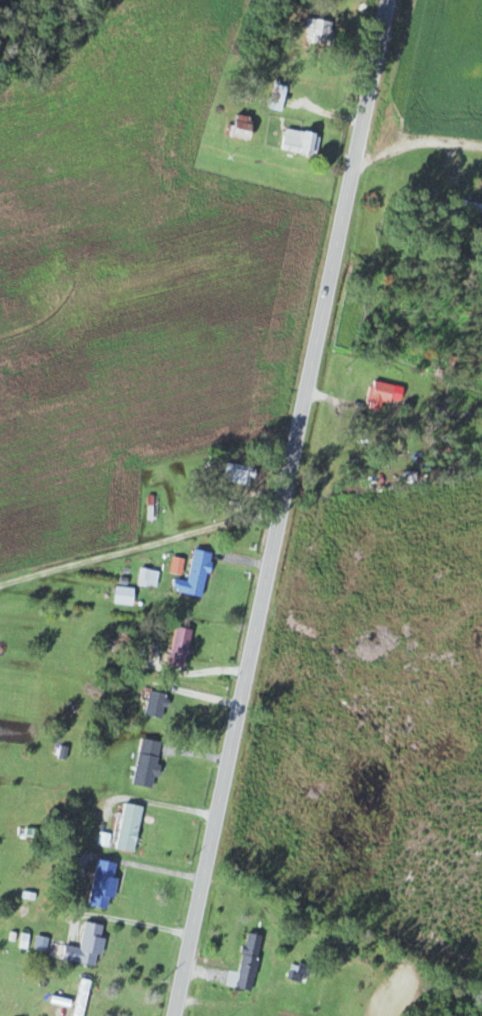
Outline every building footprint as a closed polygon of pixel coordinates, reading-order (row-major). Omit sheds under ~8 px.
[(333,20),(308,20),(308,34),(315,34),(315,46),(333,46),(333,20)] [(249,141),(255,119),(241,115),(235,138),(249,141)] [(318,156),(321,135),(287,129),(283,151),(318,156)] [(459,198),(456,206),(481,214),(481,205),(459,198)] [(395,384),(371,384),(371,403),(395,403),(395,384)] [(255,467),(228,463),(225,482),(253,486),(255,467)] [(205,598),(213,553),(195,550),(190,582),(176,580),(174,593),(205,598)] [(158,588),(160,572),(142,570),(140,586),(158,588)] [(116,604),(134,606),(136,589),(118,587),(116,604)] [(196,632),(181,627),(169,665),(184,670),(196,632)] [(145,714),(162,719),(170,696),(153,691),(145,714)] [(162,741),(142,738),(135,785),(154,788),(162,741)] [(145,806),(127,803),(117,848),(135,852),(145,806)] [(111,910),(120,863),(99,859),(90,905),(111,910)] [(64,960),(99,967),(107,926),(86,922),(81,948),(67,946),(64,960)] [(238,989),(254,992),(264,936),(248,933),(238,989)] [(83,979),(77,1015),(85,1015),(91,981),(83,979)]
